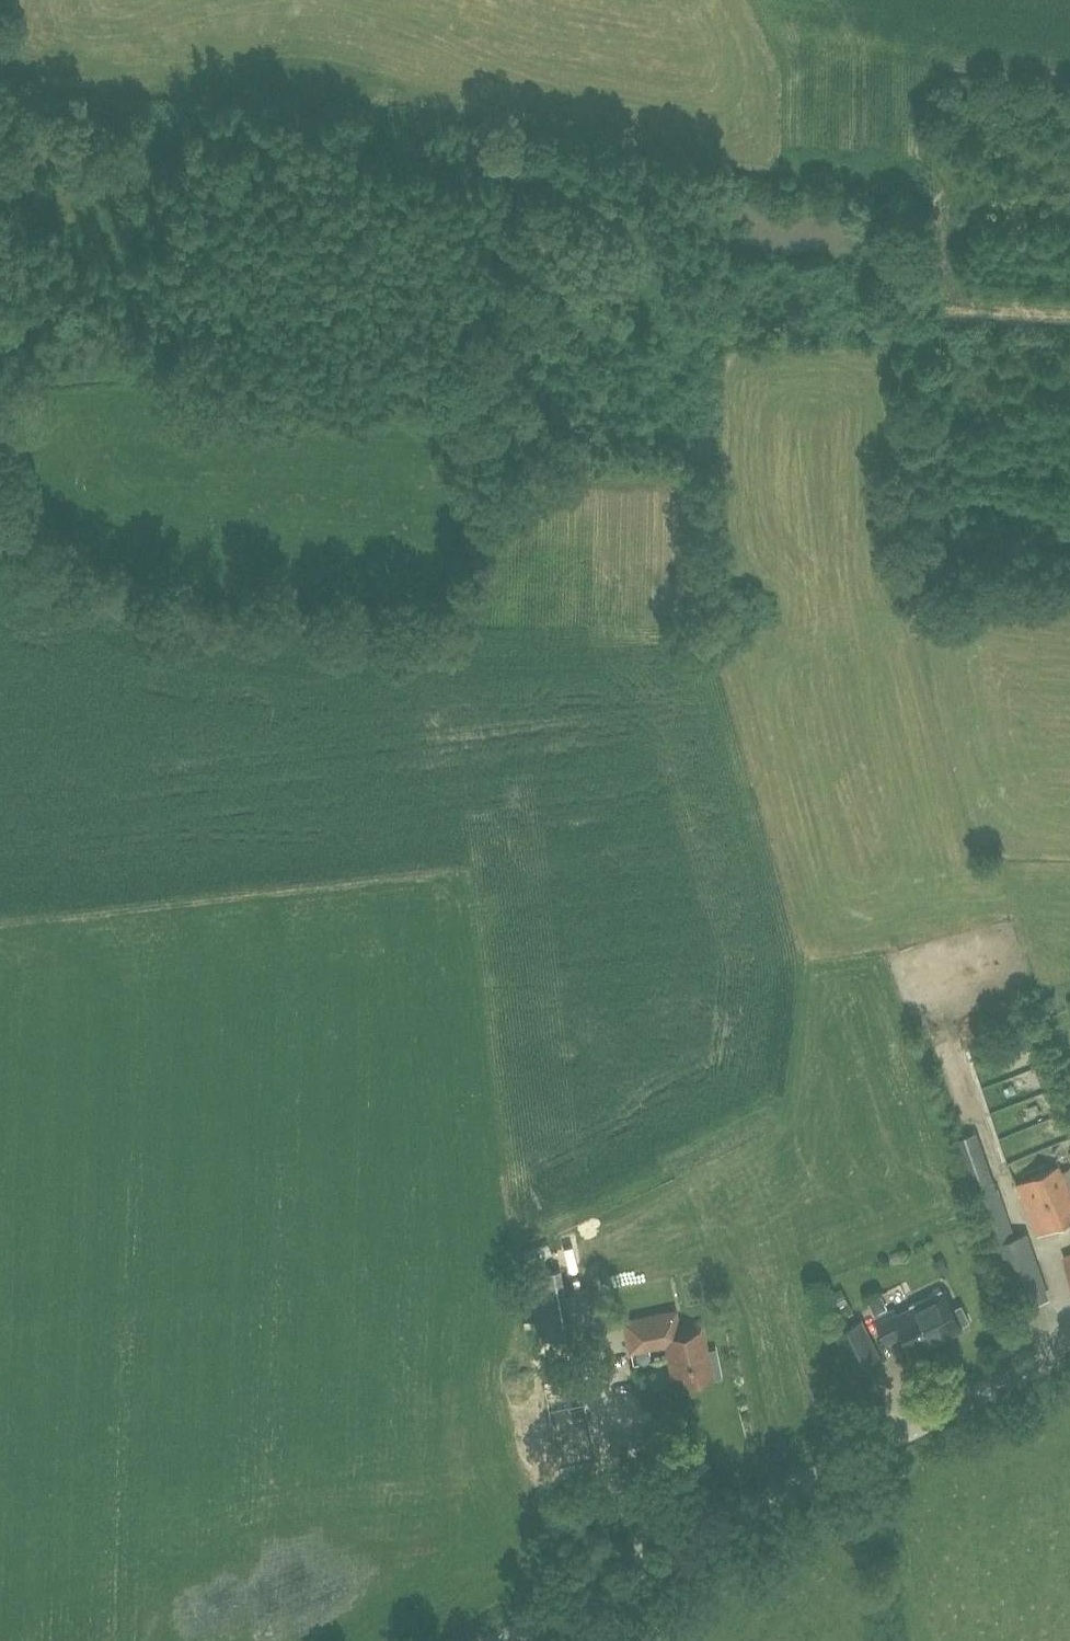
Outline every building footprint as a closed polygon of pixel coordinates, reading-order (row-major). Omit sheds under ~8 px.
[(977,1131),(953,1140),(990,1246),(993,1245),(1015,1309),(1048,1297),(1025,1233),(1014,1237),(977,1131)] [(1060,1164),(1016,1183),(1038,1234),(1069,1220),(1069,1186),(1060,1164)] [(528,1275),(531,1290),(540,1341),(572,1335),(560,1269),(528,1275)] [(963,1329),(961,1324),(969,1320),(962,1305),(954,1310),(944,1291),(943,1292),(942,1289),(911,1305),(912,1307),(898,1314),(895,1309),(876,1318),(887,1341),(905,1332),(915,1353),(963,1329)] [(855,1313),(849,1301),(832,1309),(838,1321),(855,1313)] [(701,1323),(679,1327),(678,1327),(675,1311),(625,1322),(630,1351),(642,1348),(641,1345),(655,1335),(657,1345),(667,1343),(673,1373),(684,1371),(687,1383),(720,1376),(715,1350),(706,1352),(701,1323)] [(861,1321),(838,1332),(855,1368),(879,1356),(861,1321)] [(559,1471),(596,1464),(580,1377),(543,1384),(559,1471)]
